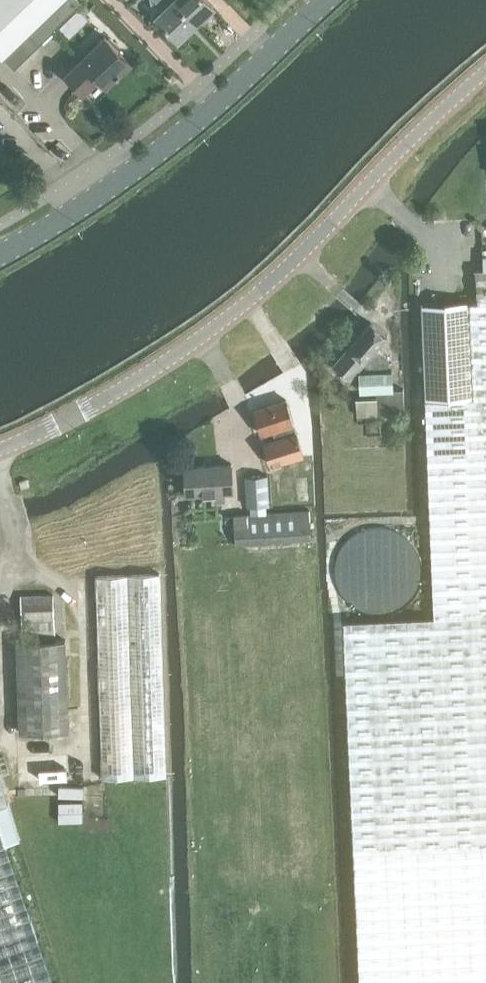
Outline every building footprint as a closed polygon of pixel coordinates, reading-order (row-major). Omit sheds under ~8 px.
[(26,53),(81,0),(0,0),(0,53),(13,66),(26,53)] [(162,7),(154,15),(178,42),(198,23),(177,0),(156,0),(162,7)] [(198,23),(216,6),(210,0),(177,0),(198,23)] [(105,33),(65,71),(83,90),(91,99),(106,86),(131,60),(105,33)] [(344,621),(354,851),(359,982),(485,982),(485,269),(475,269),(476,295),(477,299),(472,300),(421,303),(425,399),(433,589),(434,617),(344,621)] [(388,368),(388,356),(378,347),(387,336),(370,321),(333,365),(350,378),(365,361),(365,369),(360,369),(360,390),(375,389),(376,396),(356,397),(357,415),(378,415),(377,412),(405,412),(403,387),(392,388),(392,368),(388,368)] [(304,455),(285,398),(253,408),(262,434),(272,431),(274,438),(263,441),(270,465),(304,455)] [(225,501),(225,491),(233,490),(231,463),(185,465),(186,493),(214,492),(214,502),(225,501)] [(247,504),(251,504),(269,503),(266,474),(245,475),(247,504)] [(277,503),(299,502),(309,500),(307,477),(297,478),(276,479),(277,503)] [(309,509),(234,514),(236,542),(310,537),(309,509)] [(423,568),(423,567),(422,558),(419,550),(415,542),(409,535),(401,528),(394,525),(385,522),(375,522),(367,523),(359,525),(351,530),(344,536),(339,542),(335,551),(333,559),(332,568),(333,577),(336,585),(339,592),(345,599),(352,605),(360,609),(369,612),(376,612),(385,612),(394,609),(401,605),(408,600),(413,594),(419,585),(422,576),(423,568)] [(102,776),(165,774),(160,574),(96,575),(102,776)] [(55,639),(53,593),(20,594),(22,641),(16,641),(20,731),(69,730),(66,639),(55,639)] [(6,843),(20,838),(10,802),(9,798),(0,775),(0,982),(54,982),(6,843)]
